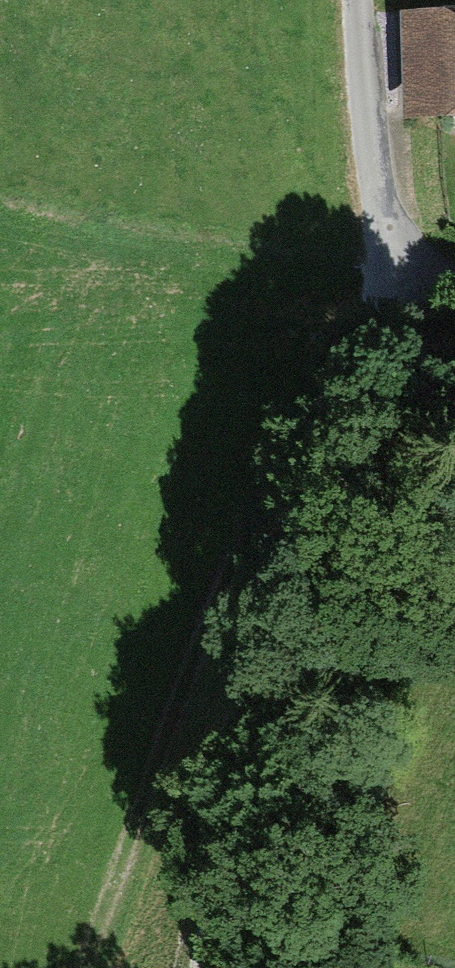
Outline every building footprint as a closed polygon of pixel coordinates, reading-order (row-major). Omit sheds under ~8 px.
[(399,26),(405,133),(454,130),(454,23),(399,26)]
